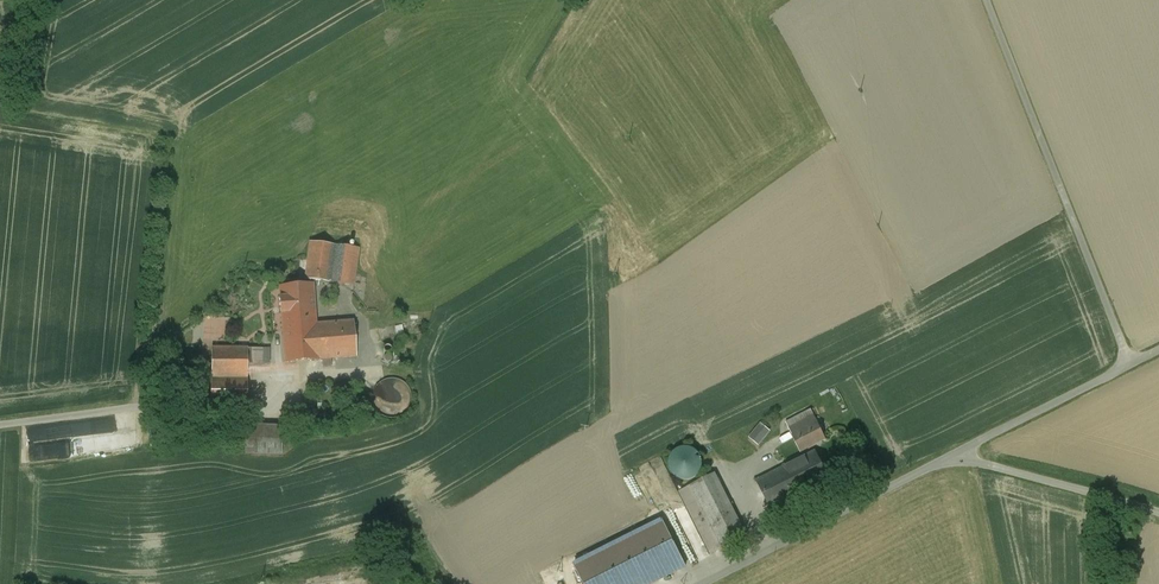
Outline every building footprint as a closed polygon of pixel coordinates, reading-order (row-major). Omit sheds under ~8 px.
[(310,242),(309,252),(306,279),(330,282),(335,245),(310,242)] [(358,247),(335,245),(330,282),(354,285),(358,247)] [(314,284),(279,287),(285,362),(319,360),(317,324),(314,284)] [(317,324),(319,360),(322,360),(332,359),(357,357),(354,321),(317,324)] [(248,349),(212,348),(211,376),(247,377),(247,364),(248,349)] [(263,349),(248,349),(247,364),(262,364),(263,349)] [(247,377),(211,376),(210,408),(246,409),(247,377)] [(811,411),(786,423),(801,452),(825,439),(811,411)] [(282,426),(246,425),(245,453),(281,455),(282,426)] [(769,431),(761,425),(752,436),(760,443),(769,431)] [(700,454),(673,444),(663,471),(691,481),(700,454)] [(48,446),(32,448),(34,458),(49,455),(48,446)] [(815,453),(758,482),(772,510),(829,481),(815,453)] [(715,474),(692,485),(724,548),(746,537),(715,474)] [(711,554),(724,548),(692,485),(680,491),(711,554)] [(662,520),(574,565),(584,583),(653,583),(686,567),(662,520)]
